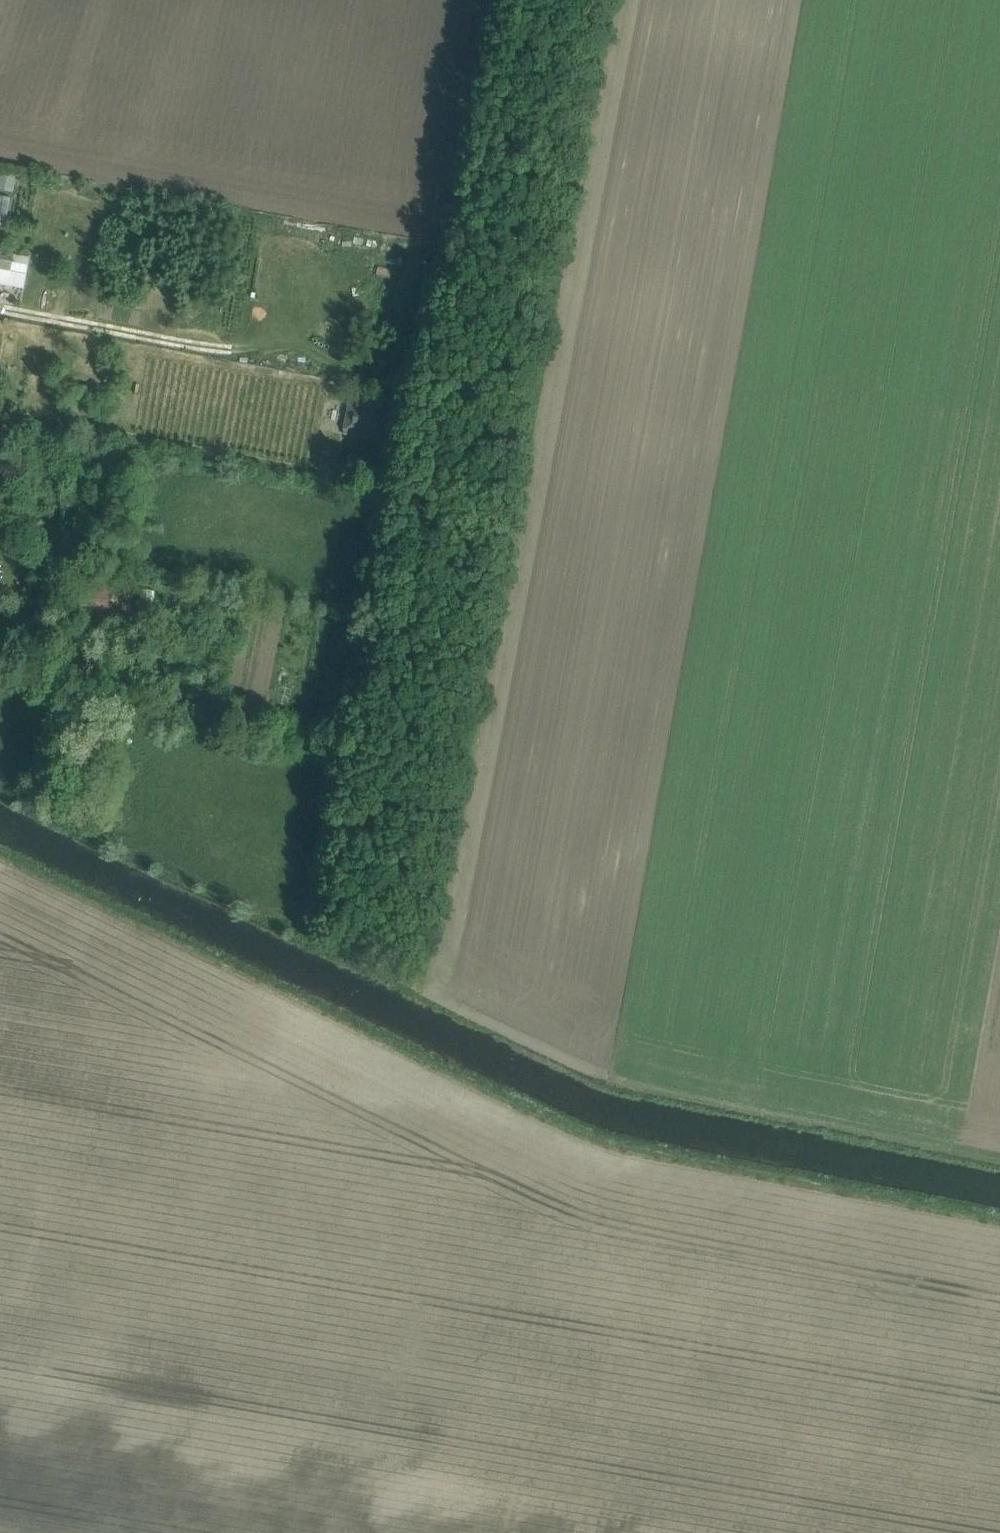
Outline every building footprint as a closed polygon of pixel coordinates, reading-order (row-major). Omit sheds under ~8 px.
[(16,177),(0,174),(0,177),(0,186),(14,188),(16,177)] [(11,271),(13,257),(0,255),(0,269),(11,271)] [(347,403),(343,435),(384,441),(388,409),(347,403)] [(322,451),(321,459),(337,461),(338,453),(322,451)] [(79,616),(122,618),(124,586),(81,584),(79,616)]
